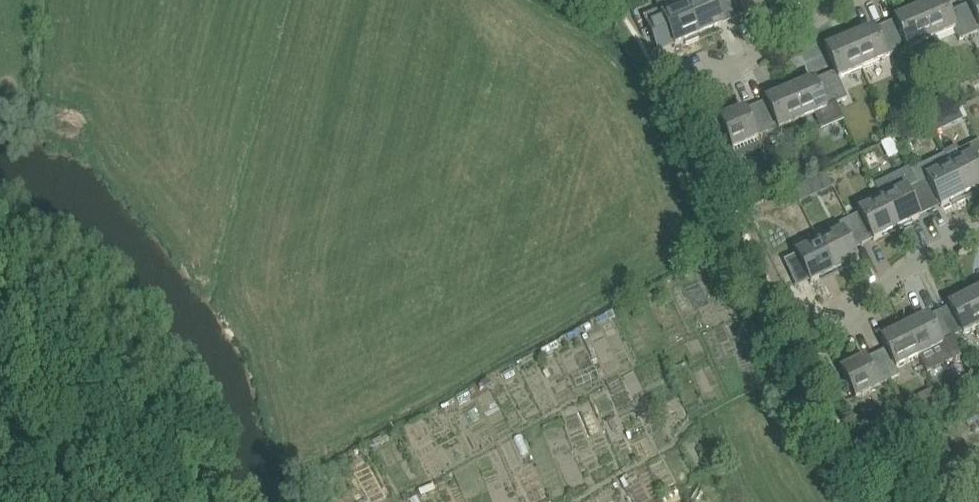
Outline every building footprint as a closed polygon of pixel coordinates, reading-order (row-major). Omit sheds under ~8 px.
[(644,17),(657,46),(661,45),(672,40),(674,45),(675,46),(699,36),(684,0),(662,0),(656,3),(659,11),(644,17)] [(699,36),(722,26),(722,25),(720,20),(731,15),(724,0),(684,0),(699,36)] [(768,6),(765,0),(724,0),(731,15),(742,10),(744,16),(768,6)] [(943,0),(939,0),(919,8),(932,39),(956,29),(960,40),(971,35),(961,13),(950,17),(943,0)] [(969,2),(972,8),(961,13),(971,35),(978,32),(978,0),(974,0),(969,2)] [(909,49),(932,39),(919,8),(895,19),(897,25),(886,29),(896,52),(908,47),(909,49)] [(876,34),(873,28),(849,38),(862,69),(888,58),(887,56),(896,52),(886,29),(876,34)] [(849,38),(825,48),(835,71),(837,76),(827,81),(836,103),(847,98),(839,79),(862,69),(849,38)] [(801,80),(788,86),(789,89),(802,120),(815,115),(821,128),(843,119),(836,103),(827,81),(816,85),(814,80),(813,79),(803,84),(801,80)] [(778,130),(802,120),(789,89),(766,100),(768,106),(757,110),(767,132),(777,128),(778,130)] [(948,98),(945,106),(948,111),(959,106),(954,96),(948,98)] [(747,115),(744,109),(720,119),(733,149),(757,139),(756,137),(767,132),(757,110),(747,115)] [(943,154),(944,155),(949,166),(964,196),(978,188),(978,141),(958,152),(956,148),(943,154)] [(944,155),(910,172),(917,185),(927,206),(938,201),(940,206),(941,207),(964,196),(949,166),(944,155)] [(779,185),(790,180),(782,165),(772,170),(779,185)] [(908,168),(875,185),(882,199),(897,229),(920,218),(919,217),(917,212),(927,206),(917,185),(910,172),(908,168)] [(874,241),(897,229),(882,199),(859,211),(860,213),(849,218),(860,240),(871,235),(874,241)] [(834,272),(857,260),(849,245),(860,240),(849,218),(839,224),(842,230),(819,242),(834,272)] [(811,283),(834,272),(819,242),(796,253),(797,255),(785,261),(796,283),(808,277),(811,283)] [(978,327),(978,308),(972,294),(949,305),(952,311),(941,316),(952,338),(962,333),(963,335),(978,327)] [(927,316),(904,327),(919,357),(927,373),(961,356),(952,338),(941,316),(931,322),(928,317),(927,316)] [(889,380),(900,375),(896,368),(919,357),(904,327),(881,339),(889,354),(878,359),(889,380)] [(867,364),(864,358),(841,370),(856,400),(879,388),(878,386),(889,380),(878,359),(867,364)]
